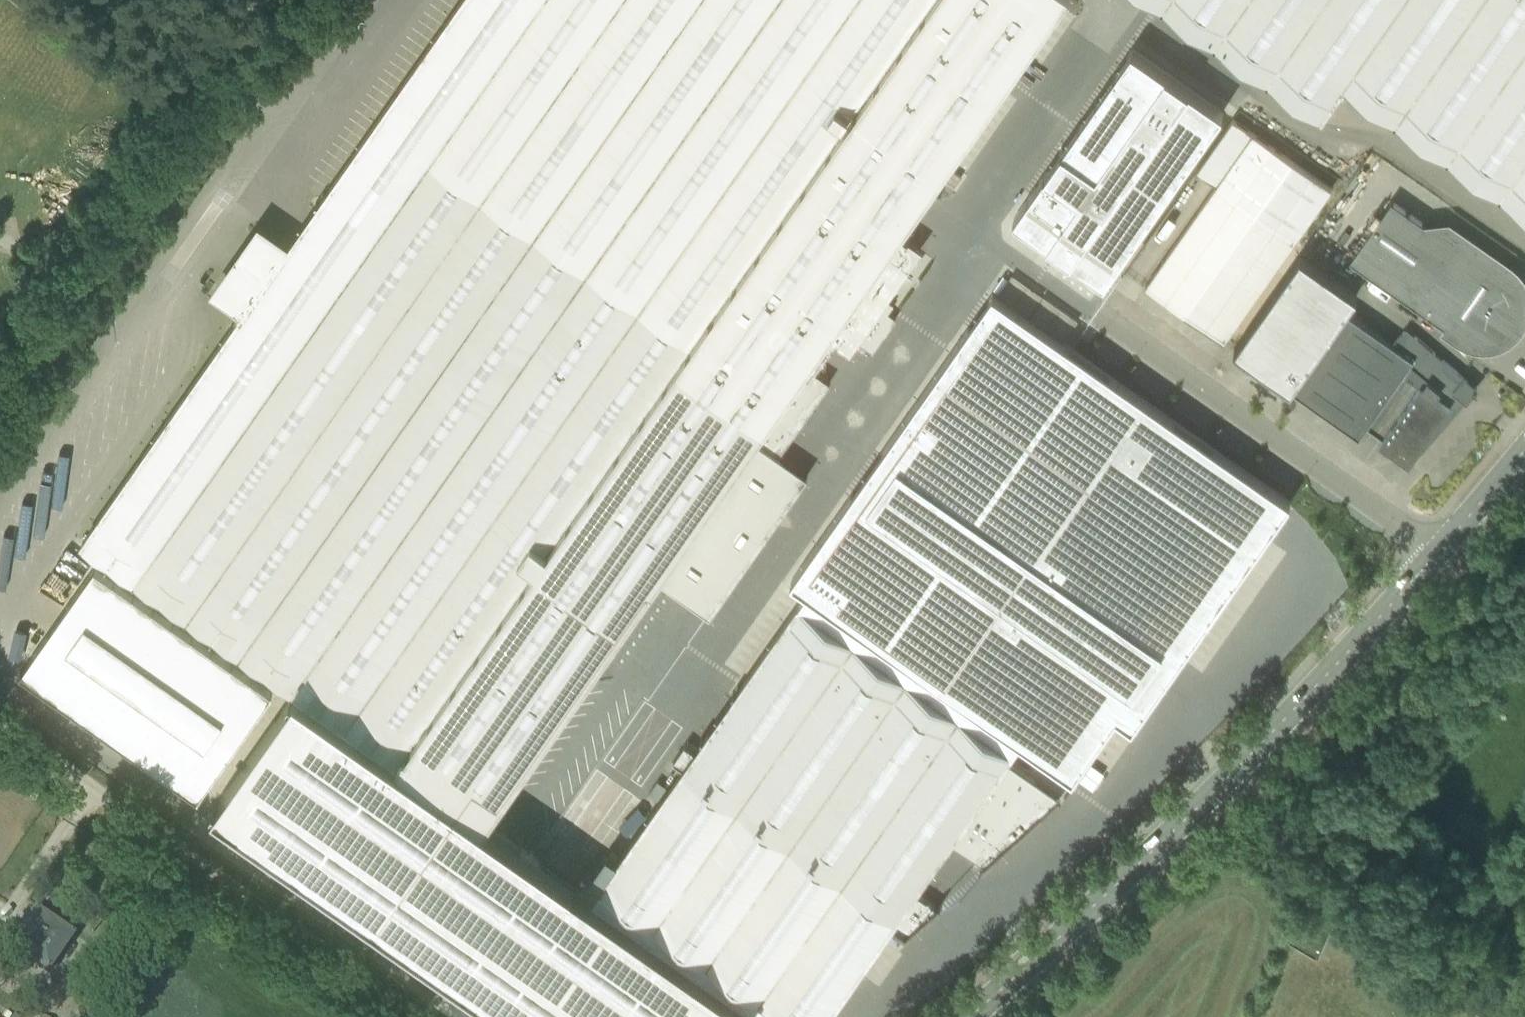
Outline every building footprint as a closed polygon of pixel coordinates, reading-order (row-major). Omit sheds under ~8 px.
[(83,541),(295,690),(214,807),(439,964),(439,965),(513,1016),(748,1016),(753,1010),(599,902),(599,901),(594,897),(522,846),(521,847),(486,823),(658,578),(710,615),(808,475),(779,455),(830,382),(816,371),(833,347),(838,340),(849,347),(849,348),(850,347),(856,339),(867,347),(872,351),(875,347),(895,318),(887,312),(879,307),(886,298),(920,249),(899,234),(951,160),(996,95),(1004,84),(1063,0),(462,0),(284,254),(263,239),(229,288),(250,303),(219,347),(83,541)] [(1305,105),(1321,116),(1344,83),(1524,210),(1524,0),(1155,0),(1305,105)] [(1132,50),(1013,218),(1104,281),(1223,113),(1132,50)] [(1233,119),(1209,154),(1229,168),(1217,184),(1296,239),(1332,188),(1253,133),(1233,119)] [(1217,184),(1145,286),(1224,342),(1296,239),(1217,184)] [(1392,200),(1351,259),(1460,336),(1465,340),(1472,343),(1483,344),(1487,344),(1493,343),(1501,341),(1508,337),(1514,332),(1519,325),(1523,318),(1524,310),(1524,296),(1524,290),(1521,283),(1516,276),(1511,270),(1448,226),(1432,228),(1392,200)] [(1300,254),(1234,348),(1290,388),(1359,436),(1366,425),(1382,437),(1379,442),(1409,463),(1419,449),(1421,450),(1423,447),(1467,395),(1464,393),(1464,384),(1466,381),(1461,377),(1462,376),(1442,359),(1441,361),(1434,354),(1435,353),(1415,336),(1412,339),(1403,332),(1393,344),(1345,311),(1357,294),(1300,254)] [(993,293),(791,581),(807,592),(800,602),(1012,751),(1012,752),(1020,741),(1072,778),(1116,716),(1132,727),(1290,501),(993,293)] [(95,567),(22,672),(199,796),(273,692),(95,567)] [(594,897),(599,901),(599,902),(753,1010),(763,1016),(826,1016),(890,926),(906,937),(941,906),(939,904),(936,906),(914,891),(950,840),(984,864),(982,866),(983,868),(1052,806),(1061,798),(1059,796),(1059,797),(1006,760),(1012,752),(1012,751),(800,602),(696,751),(681,773),(594,897)] [(1484,659),(1475,668),(1479,672),(1488,663),(1484,659)] [(681,773),(696,751),(684,743),(672,760),(678,764),(675,768),(681,773)] [(47,971),(70,938),(37,914),(13,948),(47,971)]
